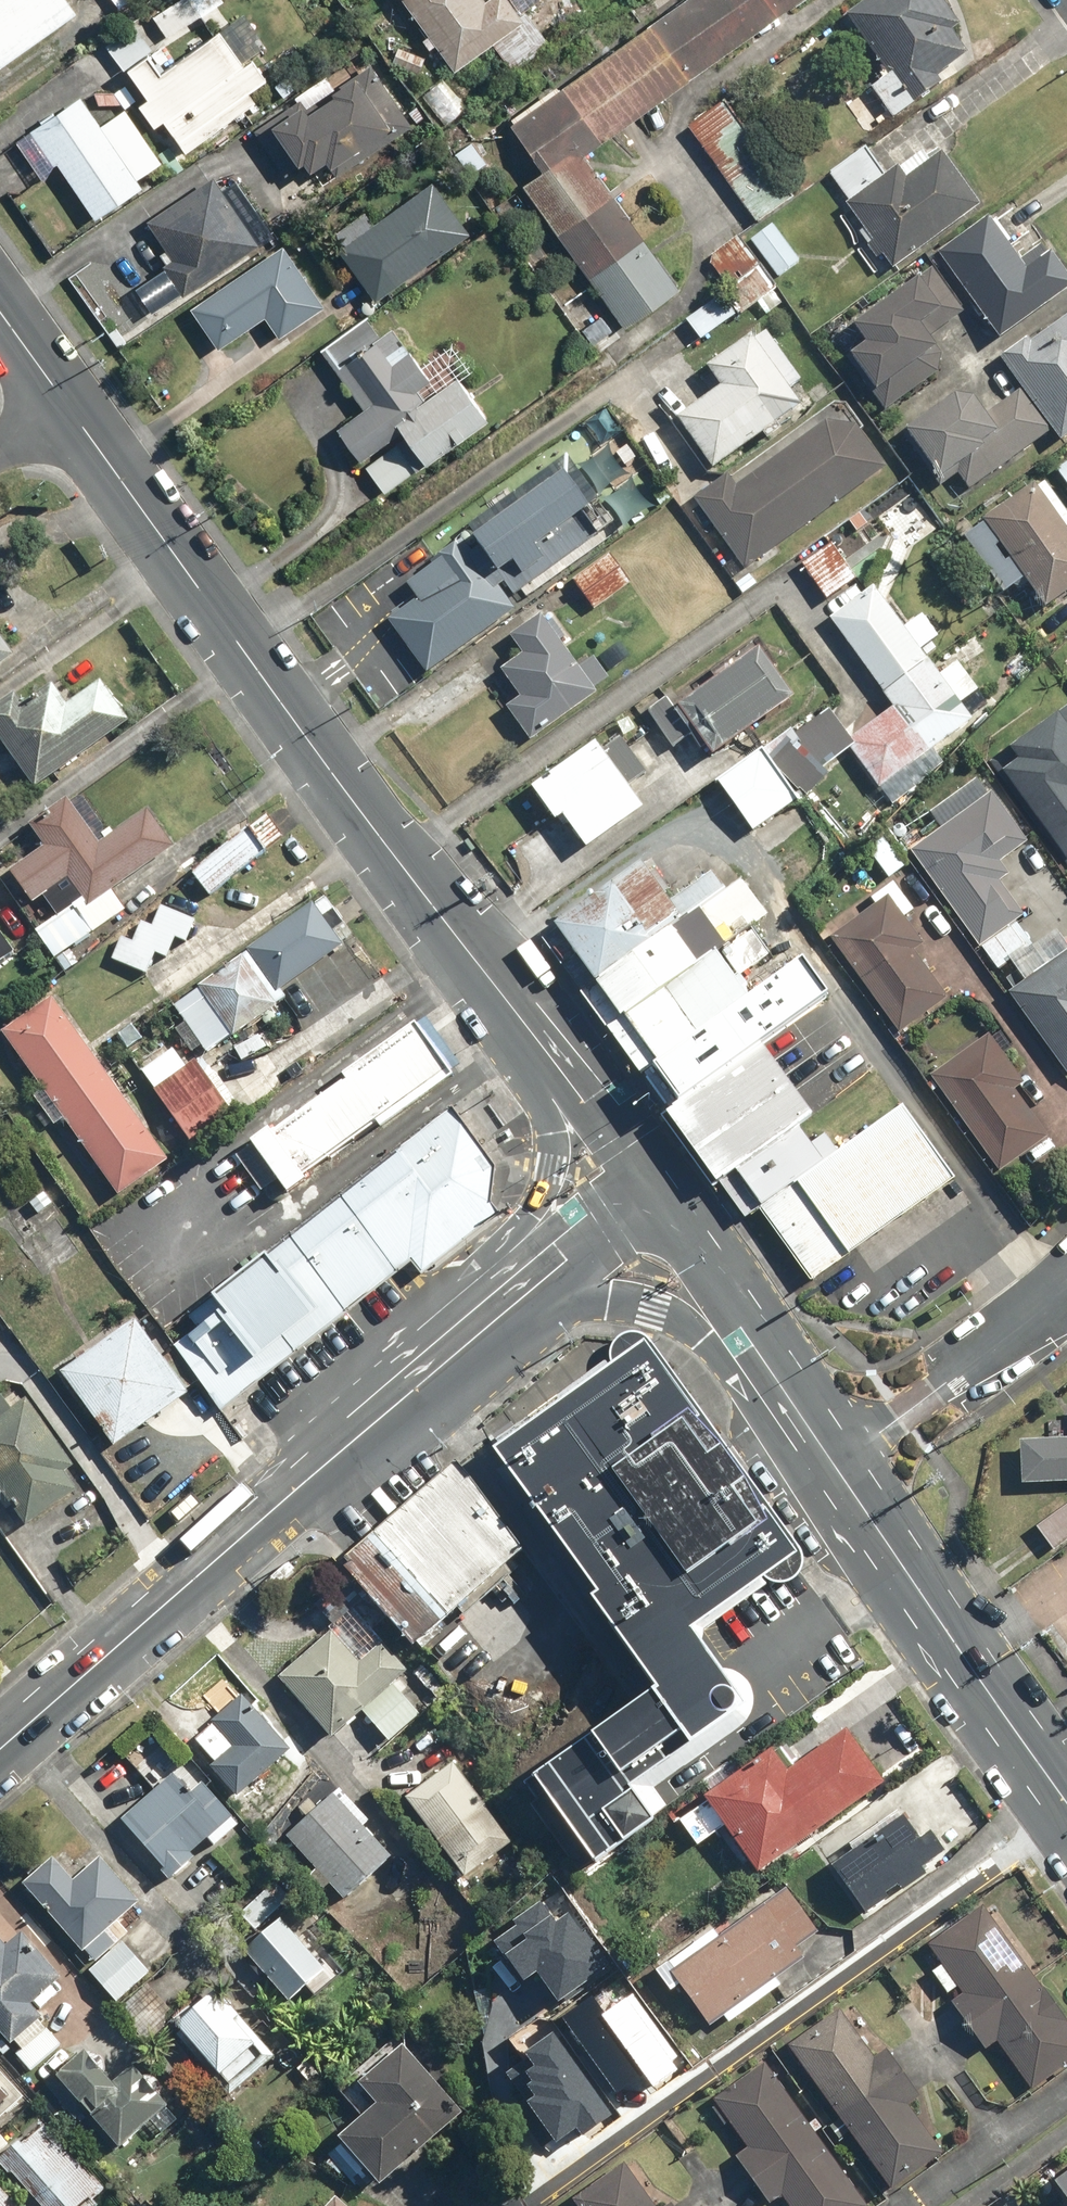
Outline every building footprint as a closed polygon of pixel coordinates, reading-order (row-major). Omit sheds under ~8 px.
[(2,64),(80,11),(72,0),(0,0),(0,61),(2,64)] [(149,13),(167,39),(225,0),(167,0),(149,13)] [(429,32),(423,37),(433,51),(442,45),(459,70),(495,45),(514,73),(555,45),(532,11),(525,15),(515,0),(408,0),(429,32)] [(512,120),(547,169),(526,184),(627,326),(683,286),(587,151),(798,0),(679,0),(512,120)] [(873,86),(896,118),(984,55),(944,0),(873,0),(850,17),(891,74),(873,86)] [(136,22),(105,45),(124,73),(131,68),(152,97),(140,105),(156,127),(167,119),(190,150),(260,100),(252,89),(272,74),(259,55),(269,47),(245,13),(231,23),(220,8),(203,20),(213,35),(175,62),(161,43),(155,48),(136,22)] [(330,73),(243,138),(275,181),(302,160),(324,190),(426,114),(416,101),(406,109),(372,64),(340,88),(330,73)] [(83,94),(18,137),(44,177),(62,165),(97,218),(147,186),(141,177),(166,161),(130,107),(103,125),(83,94)] [(728,101),(690,128),(760,224),(797,197),(728,101)] [(474,138),(454,153),(473,177),(492,163),(474,138)] [(867,150),(832,176),(854,206),(836,219),(880,278),(982,203),(945,152),(935,159),(927,149),(887,177),(867,150)] [(218,175),(148,221),(170,255),(158,264),(179,296),(277,231),(239,173),(223,183),(218,175)] [(367,208),(332,234),(380,298),(472,230),(434,178),(376,221),(367,208)] [(940,249),(979,306),(973,309),(995,341),(1066,293),(1066,269),(1048,240),(1023,256),(994,213),(940,249)] [(774,225),(753,241),(779,277),(801,261),(774,225)] [(716,280),(725,293),(740,313),(757,301),(767,314),(786,301),(741,239),(711,260),(721,276),(716,280)] [(192,308),(220,349),(269,316),(283,337),(328,306),(287,244),(192,308)] [(986,333),(935,268),(889,303),(885,299),(856,321),(871,341),(849,358),(888,409),(986,333)] [(689,318),(703,339),(740,313),(725,293),(689,318)] [(624,341),(603,313),(581,330),(602,358),(624,341)] [(368,314),(321,349),(365,409),(338,429),(386,493),(492,415),(464,376),(476,367),(454,337),(422,361),(397,327),(385,337),(368,314)] [(1006,359),(1023,385),(1057,433),(1063,442),(1066,439),(1066,317),(1006,359)] [(725,384),(679,418),(715,467),(763,432),(770,442),(789,428),(784,421),(807,404),(795,387),(805,379),(766,325),(711,365),(725,384)] [(941,488),(960,475),(971,491),(1057,433),(1023,385),(986,410),(971,389),(904,435),(941,488)] [(841,396),(698,497),(748,568),(891,467),(841,396)] [(609,406),(587,421),(600,439),(621,424),(609,406)] [(565,460),(469,531),(517,595),(604,531),(589,510),(598,504),(565,460)] [(1057,468),(1066,482),(1066,461),(1057,468)] [(962,527),(1006,592),(1028,577),(1049,608),(1066,596),(1066,503),(1049,477),(979,524),(975,518),(962,527)] [(388,616),(429,673),(517,609),(464,535),(442,551),(445,556),(407,583),(416,595),(388,616)] [(835,543),(802,565),(828,603),(861,581),(835,543)] [(611,555),(574,581),(595,610),(632,584),(611,555)] [(876,584),(830,618),(895,706),(929,753),(975,720),(994,705),(963,663),(943,677),(925,651),(943,638),(925,614),(907,627),(876,584)] [(524,694),(509,706),(536,739),(612,678),(591,653),(581,661),(541,611),(512,635),(527,653),(505,671),(524,694)] [(14,655),(0,635),(0,665),(14,655)] [(672,694),(649,711),(676,748),(691,737),(701,750),(706,746),(714,757),(798,696),(762,646),(680,706),(672,694)] [(26,702),(18,690),(0,703),(0,728),(40,785),(131,720),(102,678),(68,702),(55,682),(26,702)] [(929,753),(895,706),(846,741),(881,788),(929,753)] [(840,714),(808,738),(821,755),(853,732),(840,714)] [(598,741),(534,790),(558,821),(567,814),(592,846),(646,805),(598,741)] [(803,743),(779,762),(797,785),(821,767),(803,743)] [(766,746),(719,782),(759,834),(806,797),(797,785),(779,762),(766,746)] [(944,829),(914,849),(982,945),(1021,918),(998,886),(1013,875),(1002,860),(1031,840),(996,790),(991,794),(979,777),(931,810),(944,829)] [(59,915),(37,930),(68,974),(82,964),(72,950),(128,910),(114,891),(176,846),(148,807),(111,833),(79,789),(33,821),(48,842),(12,868),(37,903),(46,897),(59,915)] [(267,816),(193,872),(211,895),(284,840),(267,816)] [(889,837),(871,849),(891,878),(909,866),(889,837)] [(558,925),(601,983),(691,918),(648,860),(558,925)] [(909,916),(918,910),(897,880),(873,897),(878,905),(835,935),(901,1032),(967,988),(939,947),(933,951),(909,916)] [(346,924),(324,895),(250,950),(282,993),(346,946),(336,932),(346,924)] [(133,942),(123,937),(113,959),(148,975),(158,953),(168,958),(178,937),(187,941),(197,920),(164,904),(154,926),(143,921),(133,942)] [(601,983),(629,1021),(719,956),(691,918),(601,983)] [(1021,918),(982,945),(1000,972),(1015,961),(1039,944),(1021,918)] [(21,951),(0,923),(0,967),(21,951)] [(1015,961),(1028,981),(1013,991),(1066,1069),(1066,937),(1061,929),(1039,944),(1015,961)] [(629,1021),(662,1067),(770,989),(736,943),(719,956),(629,1021)] [(203,984),(237,1031),(285,997),(282,993),(250,950),(203,984)] [(662,1067),(686,1099),(769,1038),(830,994),(807,962),(770,989),(662,1067)] [(237,1031),(203,984),(175,1005),(186,1019),(172,1030),(191,1056),(206,1046),(210,1052),(237,1031)] [(0,1031),(0,1037),(19,1065),(27,1060),(46,1086),(33,1095),(57,1129),(69,1121),(118,1192),(168,1157),(56,993),(0,1031)] [(267,1128),(249,1141),(251,1145),(244,1150),(250,1159),(243,1163),(272,1204),(307,1179),(303,1174),(376,1122),(380,1128),(452,1077),(413,1023),(341,1074),(346,1081),(272,1134),(267,1128)] [(993,1032),(932,1076),(1001,1172),(1052,1135),(1019,1090),(1029,1082),(993,1032)] [(755,1155),(820,1108),(769,1038),(686,1099),(737,1168),(755,1155)] [(172,1049),(143,1069),(193,1143),(242,1109),(205,1056),(186,1070),(172,1049)] [(823,1165),(759,1212),(811,1283),(954,1179),(902,1108),(823,1165)] [(452,1109),(187,1315),(199,1330),(181,1344),(179,1345),(215,1400),(414,1241),(425,1254),(494,1201),(497,1166),(452,1109)] [(731,1174),(759,1212),(823,1165),(796,1127),(731,1174)] [(414,1241),(215,1400),(223,1412),(414,1262),(425,1276),(504,1213),(494,1201),(425,1254),(414,1241)] [(135,1317),(63,1371),(119,1447),(191,1393),(135,1317)] [(692,1644),(798,1571),(643,1346),(485,1453),(652,1697),(533,1779),(574,1838),(745,1721),(692,1644)] [(29,1528),(82,1486),(71,1473),(78,1468),(59,1444),(69,1436),(58,1422),(50,1428),(24,1396),(13,1406),(2,1392),(0,1394),(0,1492),(29,1528)] [(1022,1437),(1023,1480),(1066,1479),(1066,1435),(1022,1437)] [(340,1561),(345,1566),(462,1466),(456,1458),(340,1561)] [(524,1548),(462,1466),(345,1566),(413,1644),(524,1548)] [(1037,1525),(1055,1550),(1066,1541),(1066,1504),(1037,1525)] [(335,1626),(281,1676),(335,1734),(354,1716),(382,1746),(421,1710),(404,1691),(410,1686),(401,1677),(411,1667),(383,1637),(363,1656),(335,1626)] [(482,1654),(472,1642),(445,1664),(456,1676),(482,1654)] [(211,1762),(239,1794),(293,1746),(246,1693),(241,1697),(230,1685),(209,1704),(218,1714),(196,1734),(217,1757),(211,1762)] [(799,1760),(784,1739),(709,1793),(713,1798),(682,1821),(700,1846),(730,1824),(763,1869),(886,1780),(846,1726),(799,1760)] [(516,1839),(456,1759),(409,1793),(441,1835),(429,1844),(457,1883),(516,1839)] [(191,1787),(174,1769),(120,1821),(173,1876),(197,1854),(192,1848),(204,1837),(212,1846),(241,1819),(201,1777),(191,1787)] [(312,1799),(282,1827),(318,1866),(310,1873),(325,1889),(333,1881),(346,1895),(392,1853),(366,1825),(374,1818),(348,1790),(340,1797),(334,1789),(317,1805),(312,1799)] [(853,1847),(830,1865),(865,1912),(946,1852),(929,1829),(921,1835),(899,1806),(850,1843),(853,1847)] [(55,1855),(25,1882),(84,1947),(119,1916),(139,1898),(101,1856),(76,1878),(55,1855)] [(715,1924),(657,1963),(673,1986),(681,1980),(711,2024),(725,2015),(729,2021),(783,1984),(777,1976),(806,1956),(800,1947),(822,1931),(789,1883),(719,1931),(715,1924)] [(953,2002),(987,2048),(997,2041),(1034,2091),(1066,2066),(1066,2014),(985,1901),(928,1942),(944,1964),(932,1973),(947,1993),(958,1984),(964,1993),(953,2002)] [(119,1916),(84,1947),(95,1960),(86,1967),(116,2000),(148,1971),(121,1940),(132,1930),(119,1916)] [(287,1916),(248,1948),(290,1998),(308,1983),(318,1995),(347,1971),(305,1921),(297,1928),(287,1916)] [(22,2048),(17,2052),(33,2070),(63,2042),(30,2005),(65,1974),(26,1930),(12,1943),(0,1929),(0,2023),(22,2048)] [(595,2013),(573,1983),(515,2026),(544,2064),(553,2058),(587,2103),(633,2069),(621,2052),(651,2029),(623,1992),(595,2013)] [(179,2012),(171,2020),(236,2091),(278,2053),(217,1986),(206,1995),(202,1991),(179,2012)] [(875,2056),(841,2010),(791,2047),(894,2188),(944,2151),(908,2102),(921,2093),(888,2047),(875,2056)] [(379,2174),(384,2180),(466,2111),(401,2033),(337,2087),(362,2116),(340,2135),(346,2143),(329,2157),(358,2192),(379,2174)] [(116,2078),(86,2045),(42,2084),(79,2125),(86,2118),(116,2151),(150,2120),(162,2133),(180,2117),(169,2104),(174,2100),(137,2059),(116,2078)] [(767,2062),(715,2098),(748,2145),(736,2153),(773,2205),(780,2205),(788,2200),(792,2205),(865,2205),(867,2204),(767,2062)] [(24,2097),(0,2070),(0,2119),(24,2097)] [(111,2192),(43,2123),(25,2141),(22,2138),(0,2160),(45,2205),(97,2205),(111,2192)] [(0,2128),(0,2152),(12,2141),(0,2128)] [(573,2198),(579,2205),(656,2205),(622,2161),(573,2198)] [(1057,2182),(1066,2195),(1066,2175),(1057,2182)] [(1,2184),(0,2185),(0,2205),(20,2205),(1,2184)] [(336,2194),(325,2205),(349,2205),(336,2194)]
